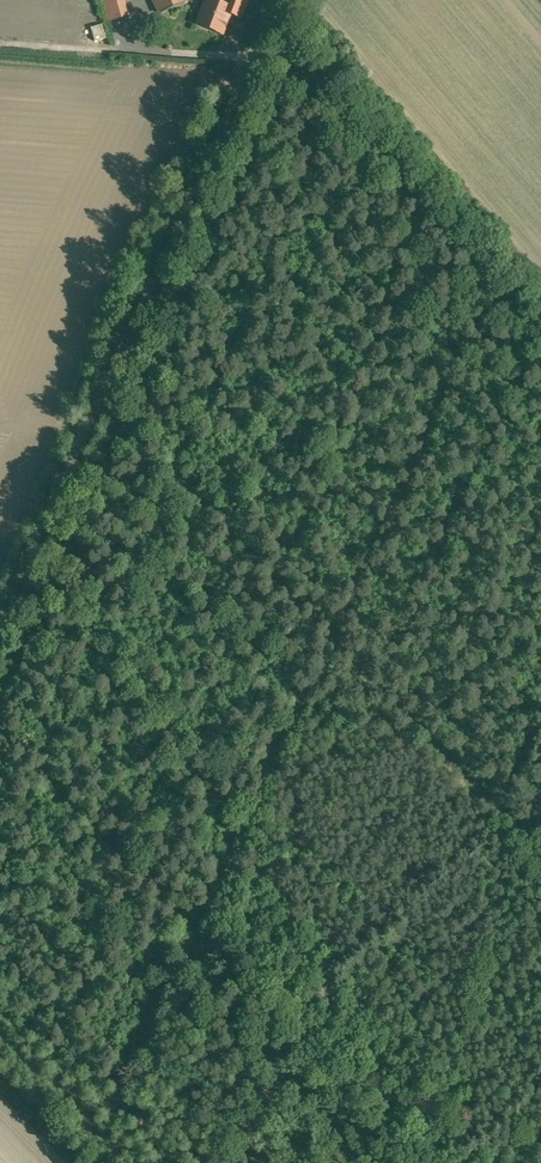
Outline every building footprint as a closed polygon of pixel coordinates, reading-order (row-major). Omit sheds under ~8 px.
[(109,22),(130,16),(125,0),(102,0),(109,22)] [(185,2),(185,0),(154,0),(160,14),(185,2)] [(230,14),(231,9),(224,6),(214,2),(208,0),(206,0),(197,24),(222,34),(230,14)] [(224,6),(231,9),(230,14),(240,18),(247,0),(226,0),(224,6)]
